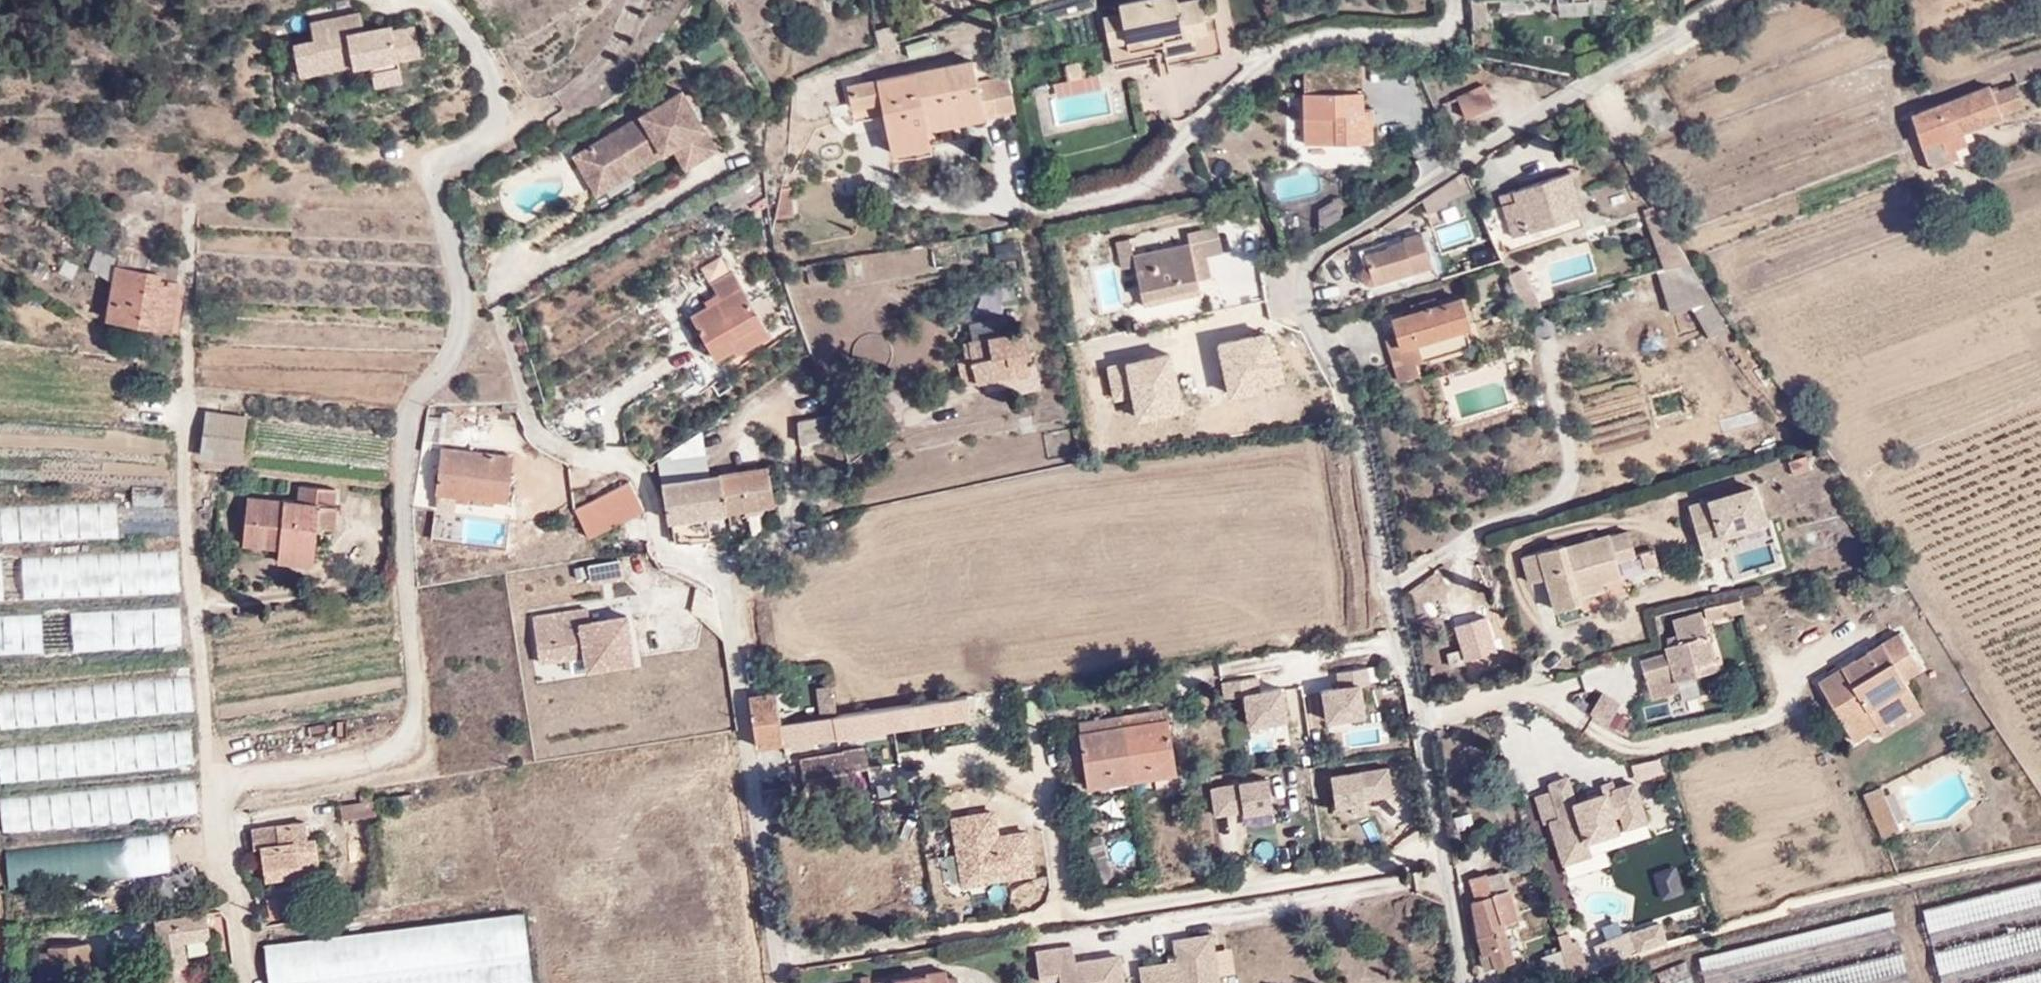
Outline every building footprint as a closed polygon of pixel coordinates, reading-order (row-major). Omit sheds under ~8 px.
[(1193,56),(1231,46),(1223,18),(1215,21),(1209,0),(1121,0),(1120,0),(1123,14),(1107,19),(1120,63),(1171,49),(1189,43),(1193,56)] [(366,25),(363,7),(313,18),(316,35),(296,39),(303,69),(355,58),(356,61),(374,57),(375,64),(401,59),(400,52),(423,48),(417,20),(395,25),(394,19),(366,25)] [(1174,61),(1193,56),(1189,43),(1171,49),(1174,61)] [(971,54),(846,80),(851,106),(882,100),(892,150),(935,142),(933,125),(1012,106),(1007,69),(976,75),(971,54)] [(404,72),(401,59),(375,64),(378,77),(404,72)] [(1326,59),(1305,67),(1313,83),(1332,74),(1326,59)] [(1474,74),(1449,84),(1457,105),(1483,95),(1474,74)] [(1985,88),(1910,111),(1925,165),(1949,160),(1946,148),(1962,143),(1957,127),(2022,106),(2014,84),(1987,90),(1985,88)] [(691,92),(583,158),(606,196),(682,149),(695,169),(726,150),(691,92)] [(1359,95),(1302,94),(1302,116),(1321,116),(1321,134),(1332,135),(1332,142),(1368,143),(1369,112),(1354,112),(1354,103),(1359,103),(1359,95)] [(1569,169),(1498,191),(1510,230),(1579,208),(1569,169)] [(1433,216),(1467,191),(1458,172),(1457,171),(1420,199),(1433,216)] [(778,210),(796,210),(794,182),(783,184),(778,210)] [(478,198),(488,198),(488,189),(478,190),(478,198)] [(1668,234),(1649,205),(1639,209),(1664,270),(1687,263),(1668,234)] [(1444,247),(1488,233),(1480,211),(1436,226),(1444,247)] [(1136,238),(1119,241),(1124,268),(1136,266),(1143,306),(1200,297),(1194,261),(1227,255),(1222,225),(1183,231),(1185,244),(1138,252),(1136,238)] [(1398,239),(1362,253),(1365,261),(1360,268),(1356,272),(1356,277),(1358,283),(1361,286),(1367,287),(1374,287),(1411,271),(1408,263),(1425,257),(1416,228),(1397,235),(1398,239)] [(150,274),(173,287),(176,258),(118,249),(115,268),(150,274)] [(1687,263),(1664,270),(1652,274),(1668,317),(1692,309),(1690,306),(1710,296),(1687,263)] [(1503,272),(1521,313),(1542,307),(1524,265),(1503,272)] [(692,312),(717,354),(737,341),(768,322),(735,267),(714,279),(720,288),(707,296),(710,301),(692,312)] [(170,329),(173,287),(150,274),(115,268),(107,320),(170,329)] [(1732,328),(1729,323),(1710,296),(1690,306),(1692,309),(1711,338),(1732,328)] [(1391,364),(1422,354),(1418,341),(1468,324),(1461,299),(1437,306),(1434,297),(1408,304),(1412,316),(1394,321),(1397,332),(1382,337),(1391,364)] [(1472,336),(1468,324),(1418,341),(1422,354),(1472,336)] [(977,350),(960,355),(969,386),(1008,376),(1009,383),(1029,378),(1026,361),(1032,361),(1023,328),(973,339),(977,350)] [(1282,387),(1270,334),(1215,346),(1227,399),(1282,387)] [(1424,361),(1422,354),(1391,364),(1397,384),(1419,377),(1415,364),(1424,361)] [(1179,407),(1169,355),(1108,367),(1115,401),(1135,397),(1139,415),(1179,407)] [(246,418),(205,414),(200,454),(240,458),(246,418)] [(825,422),(801,422),(801,441),(825,441),(825,422)] [(661,482),(715,474),(710,429),(659,460),(661,482)] [(507,456),(438,451),(435,493),(504,497),(507,456)] [(765,468),(715,474),(661,482),(664,520),(669,519),(770,505),(765,468)] [(586,499),(609,489),(605,476),(580,485),(586,499)] [(637,516),(626,483),(609,489),(586,499),(575,503),(579,513),(587,536),(637,516)] [(1759,485),(1689,506),(1705,559),(1733,550),(1730,539),(1772,527),(1759,485)] [(298,493),(296,509),(333,515),(336,497),(298,493)] [(119,537),(118,502),(0,505),(0,539),(119,537)] [(333,515),(296,509),(247,503),(241,547),(278,552),(277,562),(308,567),(314,532),(330,534),(333,515)] [(574,539),(587,536),(579,513),(566,518),(574,539)] [(704,514),(669,519),(671,539),(708,540),(704,514)] [(540,529),(512,527),(511,544),(539,546),(540,529)] [(1556,544),(1517,556),(1524,582),(1540,577),(1550,610),(1574,602),(1572,595),(1570,588),(1616,573),(1612,557),(1628,552),(1622,530),(1603,535),(1603,534),(1557,547),(1556,544)] [(1647,547),(1612,557),(1616,573),(1651,562),(1647,547)] [(180,593),(178,549),(0,557),(0,601),(180,593)] [(582,577),(619,575),(618,555),(581,558),(582,577)] [(1596,580),(1570,588),(1572,595),(1598,587),(1596,580)] [(1738,611),(1736,597),(1702,605),(1705,618),(1738,611)] [(626,603),(532,610),(536,671),(631,663),(626,603)] [(179,607),(83,613),(85,648),(181,642),(179,607)] [(1712,658),(1696,608),(1666,618),(1674,640),(1659,645),(1660,650),(1634,658),(1647,698),(1672,690),(1670,681),(1691,674),(1689,665),(1712,658)] [(1888,656),(1908,641),(1891,617),(1808,673),(1833,710),(1858,694),(1873,714),(1910,689),(1897,669),(1888,656)] [(35,647),(70,646),(69,618),(34,618),(35,647)] [(1487,619),(1455,628),(1464,662),(1496,654),(1487,619)] [(1916,654),(1908,641),(1888,656),(1897,669),(1916,654)] [(1340,688),(1322,691),(1329,731),(1368,724),(1362,690),(1375,688),(1372,668),(1338,674),(1340,688)] [(189,677),(0,697),(0,732),(193,712),(189,677)] [(1291,727),(1286,690),(1259,694),(1257,681),(1223,686),(1226,704),(1245,701),(1249,734),(1291,727)] [(1910,689),(1873,714),(1879,724),(1917,698),(1910,689)] [(1597,690),(1585,711),(1603,721),(1615,700),(1597,690)] [(744,697),(751,745),(779,742),(776,722),(775,716),(773,693),(744,697)] [(776,722),(779,742),(781,745),(965,715),(962,694),(831,714),(776,722)] [(1858,694),(1833,710),(1848,731),(1873,714),(1858,694)] [(1607,721),(1621,729),(1631,712),(1617,704),(1607,721)] [(1122,731),(1129,778),(1170,772),(1162,711),(1134,714),(1137,729),(1122,731)] [(1134,714),(1120,716),(1122,731),(1137,729),(1134,714)] [(1122,731),(1120,716),(1103,718),(1105,732),(1122,731)] [(1083,784),(1129,778),(1122,731),(1105,732),(1103,718),(1074,722),(1083,784)] [(194,765),(190,729),(0,748),(0,765),(2,784),(194,765)] [(843,751),(799,757),(801,775),(819,773),(819,782),(844,777),(844,767),(866,764),(862,745),(842,746),(843,751)] [(1390,768),(1332,778),(1339,818),(1369,813),(1367,802),(1395,797),(1390,768)] [(819,773),(801,775),(804,798),(846,791),(844,777),(819,782),(819,773)] [(1550,792),(1534,797),(1544,826),(1549,824),(1563,867),(1593,858),(1589,846),(1652,826),(1637,781),(1618,788),(1615,779),(1597,785),(1601,795),(1579,802),(1571,775),(1547,783),(1550,792)] [(1270,778),(1209,789),(1215,819),(1241,814),(1243,822),(1276,816),(1270,778)] [(1901,830),(1882,785),(1862,795),(1883,838),(1901,830)] [(6,842),(197,823),(194,790),(1,809),(6,842)] [(371,790),(338,799),(343,819),(377,810),(371,790)] [(997,814),(952,822),(962,886),(1037,874),(1030,832),(1000,837),(997,814)] [(299,865),(299,876),(323,876),(320,842),(309,843),(306,822),(255,826),(254,846),(265,845),(267,868),(270,869),(299,865)] [(5,851),(9,889),(170,872),(167,833),(5,851)] [(270,879),(299,876),(299,865),(270,869),(270,879)] [(1676,866),(1654,872),(1660,893),(1683,887),(1676,866)] [(1500,922),(1513,919),(1519,918),(1509,885),(1504,887),(1500,873),(1484,878),(1482,871),(1466,876),(1471,898),(1468,898),(1484,967),(1509,961),(1505,947),(1500,922)] [(1933,905),(1951,982),(2040,982),(2040,881),(1933,905)] [(1707,949),(1714,982),(1916,982),(1900,907),(1707,949)] [(266,943),(271,982),(532,982),(525,913),(266,943)] [(185,943),(207,941),(204,917),(157,923),(160,980),(148,982),(190,982),(185,943)] [(1520,943),(1513,919),(1500,922),(1505,947),(1520,943)] [(1139,967),(1141,982),(1220,982),(1220,980),(1239,978),(1235,947),(1218,950),(1216,934),(1172,940),(1175,962),(1139,967)] [(83,943),(50,947),(53,975),(87,970),(83,943)] [(1120,956),(1075,964),(1072,943),(1034,950),(1039,982),(1125,982),(1120,956)] [(1569,975),(1559,950),(1539,958),(1549,982),(1569,975)] [(1687,961),(1657,973),(1661,982),(1695,982),(1687,961)] [(937,976),(936,968),(928,968),(928,973),(861,982),(938,982),(937,976)]
